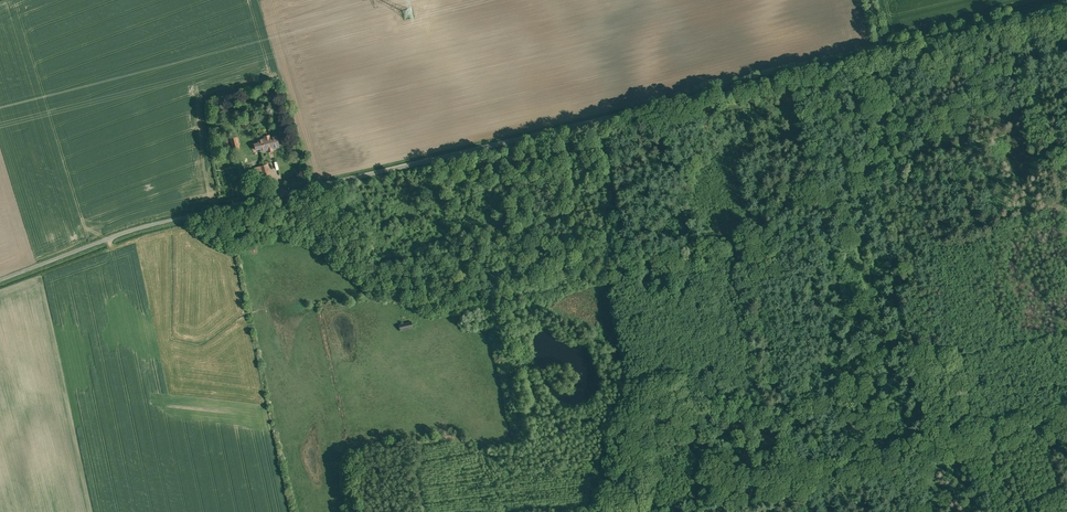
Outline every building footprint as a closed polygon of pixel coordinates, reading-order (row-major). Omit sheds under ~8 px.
[(276,136),(251,143),(254,156),(279,149),(276,136)] [(227,140),(232,152),(239,149),(233,137),(227,140)] [(263,167),(255,169),(258,184),(267,182),(263,167)] [(399,331),(412,327),(410,321),(397,325),(399,331)]
